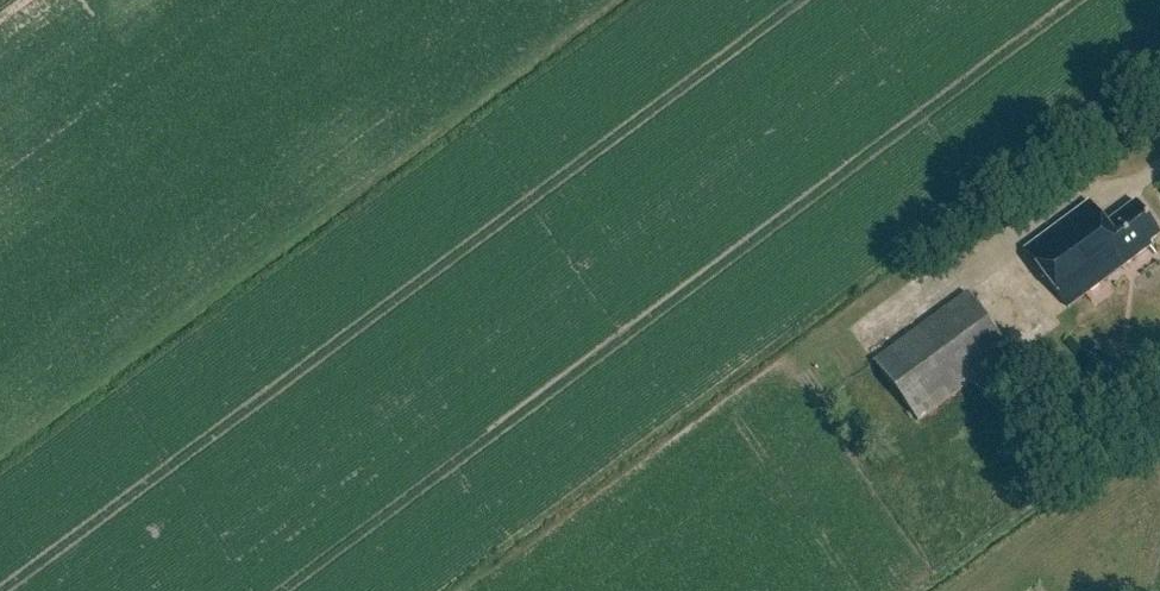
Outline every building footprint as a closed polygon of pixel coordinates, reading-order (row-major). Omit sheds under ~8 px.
[(1159,238),(1159,234),(1137,202),(1105,225),(1091,205),(1026,251),(1067,309),(1154,248),(1151,244),(1159,238)] [(1021,364),(968,294),(876,362),(920,422),(986,373),(994,384),(1021,364)] [(1129,387),(1131,371),(1111,369),(1109,384),(1129,387)]
